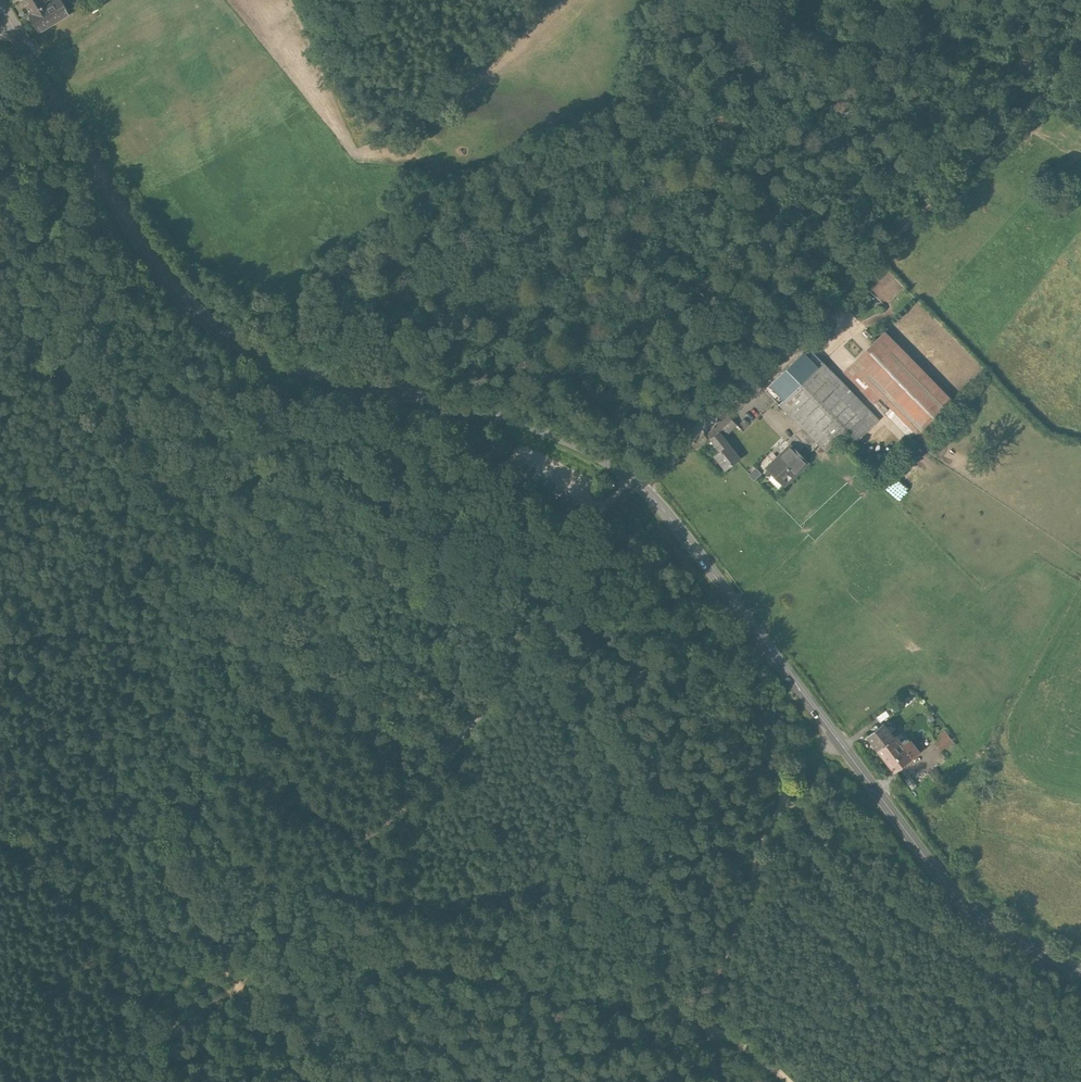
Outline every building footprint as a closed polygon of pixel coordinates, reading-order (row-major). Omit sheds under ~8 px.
[(62,0),(52,0),(47,3),(45,0),(22,0),(31,14),(28,16),(39,33),(71,14),(62,0)] [(959,400),(885,325),(842,368),(916,443),(959,400)] [(881,418),(808,342),(762,386),(835,462),(881,418)] [(741,455),(721,427),(704,440),(724,467),(741,455)] [(811,461),(791,440),(767,464),(787,485),(811,461)] [(757,479),(764,472),(758,466),(751,473),(757,479)] [(866,736),(877,750),(894,737),(884,723),(866,736)] [(877,750),(893,772),(919,752),(911,740),(904,745),(896,736),(894,737),(877,750)] [(935,768),(929,773),(935,781),(942,776),(935,768)]
